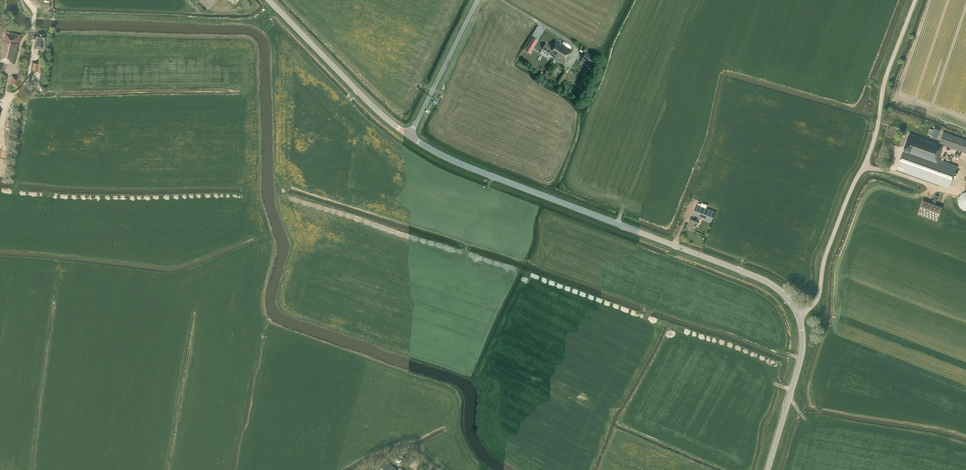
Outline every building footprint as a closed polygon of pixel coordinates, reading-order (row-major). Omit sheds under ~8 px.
[(21,36),(4,32),(3,38),(0,50),(0,62),(9,64),(10,63),(14,64),(21,36)] [(36,39),(37,40),(36,48),(42,49),(43,44),(44,44),(45,34),(37,33),(36,39)] [(538,40),(533,37),(525,51),(530,54),(538,40)] [(573,51),(562,44),(555,40),(551,46),(547,44),(544,49),(552,54),(551,55),(565,64),(573,51)] [(591,64),(595,58),(586,52),(582,59),(591,64)] [(18,87),(20,78),(13,76),(10,86),(18,87)] [(940,131),(934,129),(931,136),(937,138),(940,131)] [(938,159),(943,145),(965,153),(965,140),(943,132),(939,143),(916,135),(916,136),(909,134),(896,169),(949,188),(957,166),(938,159)] [(965,192),(962,194),(959,196),(958,200),(958,204),(960,207),(963,210),(965,210),(965,192)] [(923,200),(922,202),(920,209),(918,214),(937,221),(942,207),(923,200)] [(711,221),(715,212),(696,205),(693,214),(694,215),(692,219),(690,219),(686,228),(694,231),(698,222),(696,221),(698,216),(711,221)] [(387,460),(378,469),(398,469),(387,460)]
